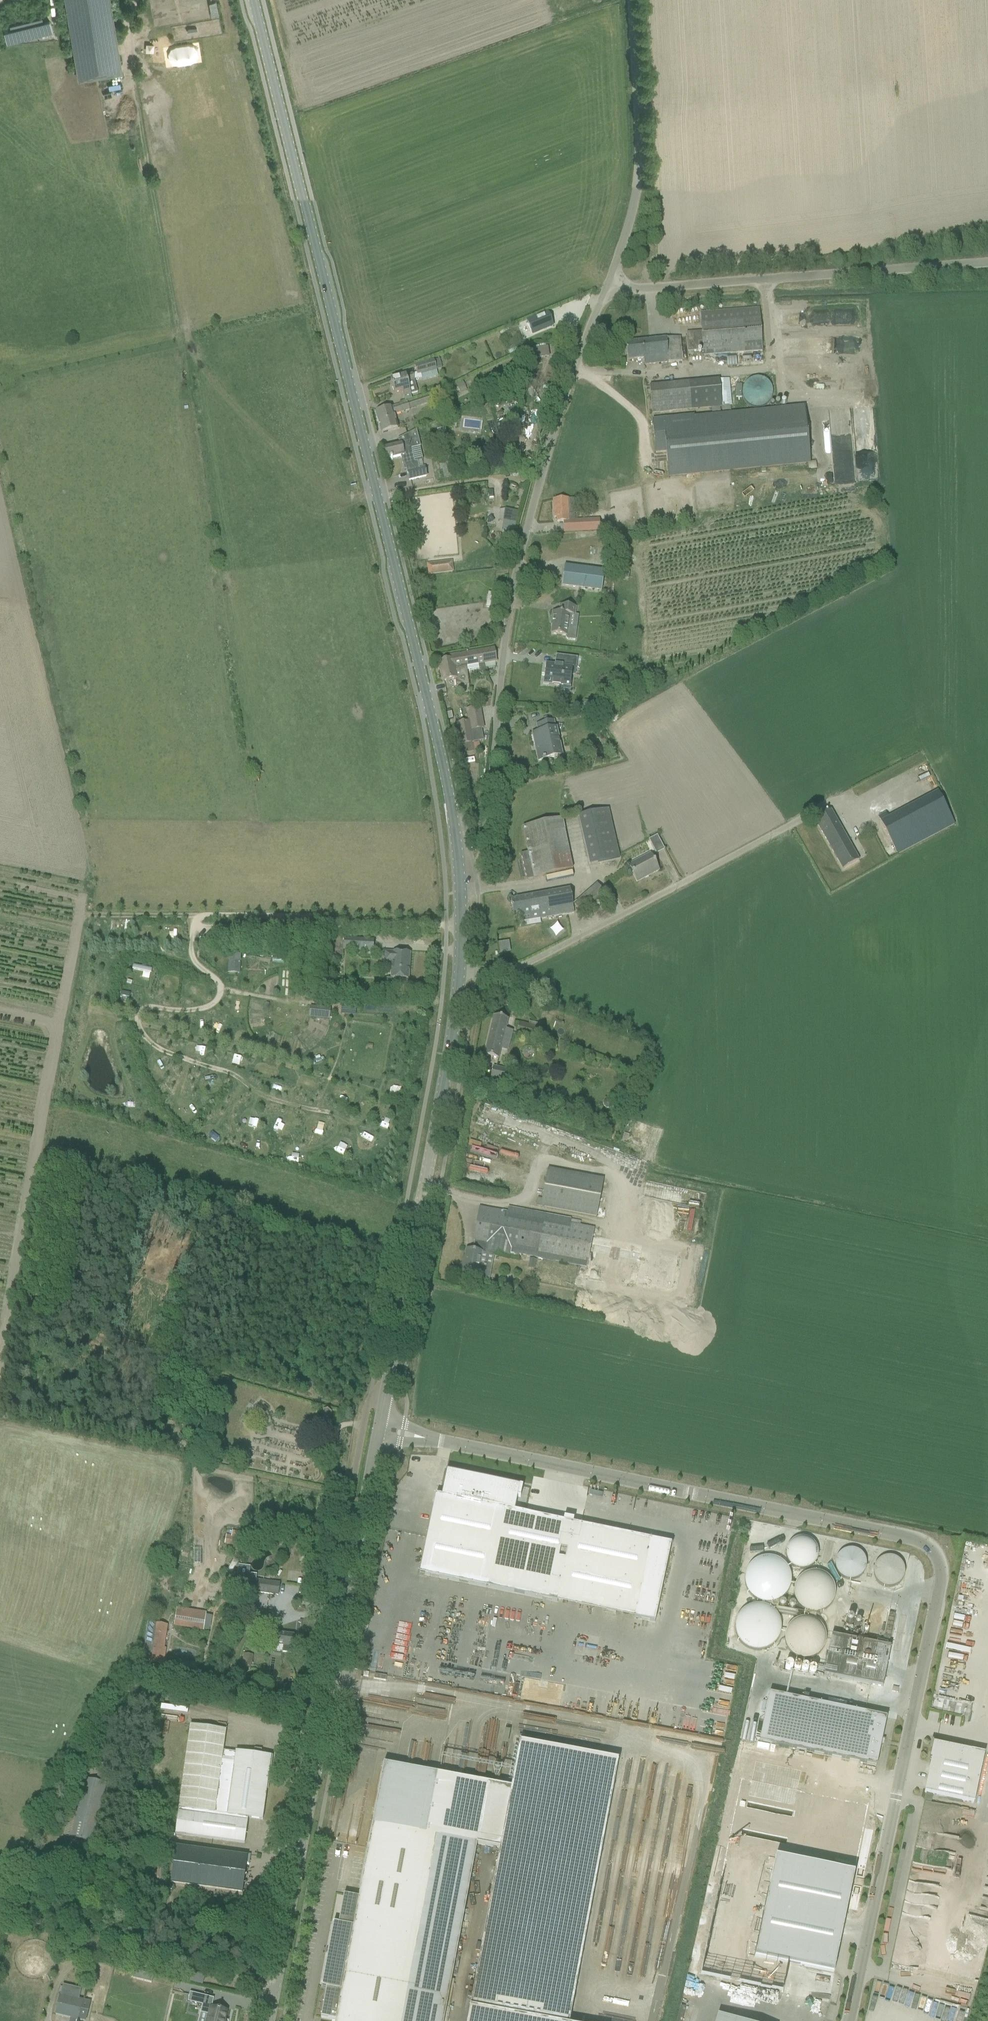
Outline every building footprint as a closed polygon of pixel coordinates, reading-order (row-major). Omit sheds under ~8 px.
[(78,72),(122,65),(111,0),(66,0),(78,72)] [(11,30),(5,31),(8,42),(53,31),(50,20),(42,22),(41,22),(40,18),(11,25),(10,25),(11,30)] [(571,304),(556,310),(560,319),(575,313),(571,304)] [(686,333),(687,343),(688,352),(702,351),(702,355),(762,351),(760,324),(759,308),(700,313),(702,332),(686,333)] [(547,313),(527,322),(532,334),(552,326),(547,313)] [(562,328),(561,340),(571,341),(572,329),(562,328)] [(627,361),(637,360),(643,359),(644,366),(682,362),(680,338),(625,343),(627,361)] [(514,346),(507,349),(510,355),(517,352),(514,346)] [(549,347),(533,349),(535,358),(550,355),(549,347)] [(400,378),(390,381),(394,394),(402,392),(404,397),(413,394),(418,393),(414,381),(418,380),(418,381),(422,380),(421,375),(436,371),(436,369),(434,362),(434,361),(414,367),(404,369),(405,377),(400,378)] [(523,377),(517,381),(523,389),(529,385),(523,377)] [(762,379),(760,378),(756,378),(753,378),(750,379),(747,382),(745,385),(743,388),(742,393),(743,397),(745,401),(747,404),(749,406),(753,408),(755,408),(759,408),(762,408),(764,407),(767,405),(770,403),(771,400),(772,398),(773,395),(773,392),(773,390),(772,387),(770,384),(768,381),(762,379)] [(721,407),(719,381),(649,387),(652,414),(721,407)] [(456,386),(460,394),(468,391),(464,382),(456,386)] [(406,402),(407,404),(375,413),(380,433),(397,428),(393,415),(409,411),(409,409),(438,400),(436,393),(406,402)] [(652,420),(656,454),(667,453),(669,476),(809,463),(804,409),(694,419),(694,416),(652,420)] [(400,445),(384,449),(387,460),(396,458),(401,456),(405,470),(406,470),(407,472),(417,470),(418,469),(416,462),(413,462),(411,450),(420,448),(416,432),(405,437),(406,441),(400,443),(400,445)] [(450,456),(437,459),(440,471),(442,471),(444,479),(453,477),(450,469),(453,468),(450,456)] [(872,456),(859,457),(860,478),(873,478),(872,456)] [(417,470),(407,472),(409,481),(419,479),(426,477),(424,468),(418,469),(417,470)] [(554,518),(555,518),(556,522),(562,521),(570,521),(569,514),(575,514),(574,499),(553,500),(554,518)] [(510,547),(513,531),(514,531),(517,511),(505,509),(501,530),(506,530),(504,541),(503,545),(510,547)] [(599,533),(599,520),(570,521),(562,521),(562,535),(599,533)] [(427,564),(428,575),(453,572),(452,561),(427,564)] [(562,586),(572,587),(601,591),(604,571),(564,566),(562,586)] [(552,626),(551,635),(566,637),(565,638),(567,640),(575,641),(576,628),(568,627),(569,615),(574,616),(575,607),(560,605),(559,613),(552,612),(551,626),(552,626)] [(438,663),(440,672),(454,669),(467,667),(467,671),(479,670),(479,674),(481,676),(486,675),(484,664),(496,662),(493,649),(450,656),(451,660),(438,663)] [(558,688),(558,691),(570,692),(570,689),(571,676),(575,676),(577,658),(556,656),(554,666),(546,665),(543,686),(558,688)] [(454,669),(440,672),(442,682),(455,679),(456,688),(469,686),(467,671),(467,667),(454,669)] [(460,745),(461,745),(463,754),(480,752),(479,743),(480,742),(479,736),(481,736),(480,729),(483,729),(479,708),(466,710),(468,722),(456,724),(460,745)] [(538,733),(533,734),(538,761),(557,757),(555,747),(559,746),(556,729),(555,729),(553,722),(537,725),(538,733)] [(462,761),(464,769),(468,768),(468,764),(475,763),(474,758),(462,761)] [(880,823),(885,831),(898,855),(954,825),(937,793),(880,823)] [(578,816),(589,866),(619,859),(608,809),(580,815),(578,816)] [(830,810),(814,819),(819,828),(843,870),(858,861),(848,843),(835,819),(830,810)] [(559,820),(532,826),(522,828),(527,853),(520,854),(526,880),(572,870),(562,819),(559,820)] [(648,840),(656,855),(664,850),(657,836),(648,840)] [(628,866),(636,883),(659,871),(650,854),(628,866)] [(546,882),(573,877),(572,872),(545,877),(546,882)] [(595,886),(574,904),(582,914),(603,896),(595,886)] [(520,898),(510,900),(513,918),(529,915),(531,921),(574,913),(569,889),(520,898)] [(344,939),(343,950),(373,952),(374,941),(344,939)] [(498,943),(499,954),(511,953),(510,941),(498,943)] [(300,947),(300,958),(314,957),(314,947),(300,947)] [(398,980),(408,980),(410,954),(400,953),(392,952),(392,953),(384,952),(383,961),(389,961),(389,964),(392,964),(391,979),(398,980)] [(240,968),(240,956),(228,956),(228,968),(240,968)] [(134,978),(142,974),(138,966),(130,969),(134,978)] [(311,1018),(333,1019),(333,1007),(311,1006),(311,1018)] [(485,1056),(495,1058),(498,1059),(500,1049),(508,1051),(513,1031),(505,1029),(507,1020),(494,1017),(485,1056)] [(529,1022),(528,1025),(519,1023),(516,1034),(538,1039),(541,1025),(529,1022)] [(494,1067),(491,1080),(505,1083),(509,1070),(494,1067)] [(348,1090),(342,1094),(347,1101),(353,1096),(348,1090)] [(324,1132),(327,1122),(319,1120),(316,1129),(324,1132)] [(540,1208),(596,1218),(603,1180),(547,1169),(540,1208)] [(463,1262),(461,1272),(477,1275),(476,1279),(475,1279),(487,1281),(489,1282),(494,1255),(509,1258),(518,1259),(519,1254),(536,1258),(586,1267),(585,1276),(674,1293),(681,1255),(680,1255),(679,1261),(647,1255),(591,1243),(594,1228),(480,1207),(474,1241),(476,1242),(475,1251),(466,1250),(464,1262),(463,1262)] [(528,1269),(534,1270),(536,1260),(529,1259),(528,1269)] [(327,1424),(331,1412),(323,1410),(320,1422),(327,1424)] [(435,1495),(419,1574),(557,1603),(605,1613),(615,1615),(634,1619),(635,1619),(651,1541),(652,1541),(652,1540),(520,1513),(521,1509),(525,1509),(525,1506),(525,1503),(524,1500),(523,1497),(522,1494),(520,1492),(517,1490),(515,1488),(512,1486),(509,1485),(510,1483),(509,1483),(508,1483),(507,1483),(506,1483),(505,1483),(504,1483),(503,1483),(502,1483),(501,1483),(501,1484),(501,1487),(497,1486),(493,1502),(496,1503),(495,1507),(435,1495)] [(237,1546),(238,1536),(228,1535),(227,1545),(237,1546)] [(813,1565),(816,1561),(818,1557),(818,1552),(817,1546),(814,1542),(811,1540),(807,1538),(802,1538),(798,1539),(793,1541),(789,1546),(788,1550),(788,1556),(790,1561),(792,1564),(796,1567),(801,1568),(806,1568),(809,1567),(813,1565)] [(861,1577),(864,1573),(866,1569),(866,1564),(865,1558),(862,1554),(859,1552),(855,1550),(850,1550),(846,1551),(841,1553),(837,1558),(836,1562),(836,1568),(838,1572),(841,1576),(845,1579),(849,1580),(854,1580),(857,1579),(861,1577)] [(899,1584),(902,1581),(904,1576),(904,1572),(903,1565),(900,1561),(897,1559),(893,1558),(888,1557),(884,1558),(879,1561),(875,1566),(874,1569),(874,1575),(876,1580),(878,1583),(883,1586),(887,1587),(892,1587),(895,1586),(899,1584)] [(782,1598),(787,1593),(790,1587),(791,1579),(788,1570),(784,1564),(779,1560),(773,1558),(766,1558),(760,1559),(753,1563),(747,1571),(745,1576),(745,1585),(748,1592),(752,1597),(758,1601),(765,1603),(772,1603),(777,1601),(782,1598)] [(828,1607),(833,1603),(835,1597),(836,1590),(833,1581),(829,1576),(825,1573),(820,1571),(813,1571),(808,1572),(801,1575),(796,1582),(795,1587),(794,1595),(797,1601),(800,1606),(806,1610),(812,1612),(819,1612),(823,1610),(828,1607)] [(248,1579),(246,1591),(267,1594),(278,1596),(280,1584),(269,1582),(248,1579)] [(774,1646),(779,1640),(781,1634),(782,1627),(779,1617),(775,1612),(770,1608),(765,1606),(758,1605),(751,1607),(744,1611),(739,1618),(737,1623),(737,1632),(739,1639),(743,1644),(749,1649),(756,1651),(764,1651),(769,1649),(774,1646)] [(258,1612),(256,1628),(269,1630),(266,1644),(270,1644),(276,1645),(283,1646),(282,1652),(291,1654),(292,1646),(293,1644),(294,1641),(293,1640),(293,1635),(284,1634),(283,1633),(280,1632),(279,1633),(272,1632),(273,1626),(272,1626),(274,1614),(264,1612),(264,1613),(258,1612)] [(174,1624),(203,1629),(209,1630),(210,1622),(205,1621),(205,1617),(176,1613),(174,1624)] [(819,1654),(824,1649),(826,1643),(827,1637),(825,1628),(821,1623),(816,1620),(811,1618),(805,1617),(799,1618),(793,1622),(788,1629),(786,1634),(786,1642),(788,1648),(792,1653),(797,1656),(804,1658),(810,1658),(815,1657),(819,1654)] [(144,1650),(143,1659),(148,1660),(147,1663),(163,1665),(166,1649),(163,1648),(166,1628),(156,1627),(156,1624),(148,1623),(147,1633),(146,1640),(144,1650)] [(882,1688),(890,1647),(831,1636),(823,1676),(882,1688)] [(242,1668),(250,1669),(251,1667),(253,1655),(243,1654),(242,1666),(242,1668)] [(167,1672),(196,1676),(198,1662),(169,1658),(167,1672)] [(175,1681),(172,1692),(199,1698),(202,1688),(175,1681)] [(886,1718),(769,1694),(759,1742),(876,1767),(886,1718)] [(179,1808),(175,1834),(185,1835),(244,1843),(248,1818),(262,1820),(266,1790),(268,1790),(272,1756),(260,1754),(261,1751),(254,1750),(254,1753),(242,1752),(242,1753),(235,1752),(235,1753),(223,1751),(226,1730),(189,1725),(178,1808),(179,1808)] [(427,1832),(437,1834),(437,1835),(477,1842),(476,1845),(499,1849),(467,2020),(569,2020),(618,1760),(519,1741),(510,1788),(437,1774),(427,1832)] [(931,1760),(924,1793),(974,1803),(984,1754),(933,1743),(929,1760),(931,1760)] [(476,1845),(477,1842),(437,1835),(437,1834),(427,1832),(437,1774),(383,1764),(358,1898),(343,1895),(338,1924),(333,1923),(328,1949),(326,1949),(325,1953),(327,1953),(321,1988),(326,1989),(320,2018),(335,2020),(443,2020),(476,1845)] [(72,1803),(64,1836),(70,1837),(70,1838),(93,1843),(106,1784),(84,1778),(78,1805),(72,1803)] [(247,1857),(175,1847),(170,1882),(242,1892),(247,1857)] [(852,1873),(773,1857),(753,1956),(832,1972),(852,1873)] [(151,1983),(153,1976),(134,1971),(132,1979),(151,1983)] [(190,1982),(192,1982),(202,1985),(204,1976),(192,1973),(190,1982)] [(55,2014),(78,2019),(85,2020),(89,2002),(83,2000),(78,1999),(80,1990),(62,1986),(60,1994),(55,2014)] [(187,2002),(202,2005),(200,2013),(207,2015),(206,2020),(224,2020),(227,2011),(211,2007),(207,2006),(209,1997),(190,1993),(187,2002)] [(154,2007),(139,2004),(137,2014),(139,2014),(138,2020),(151,2020),(152,2013),(153,2013),(154,2007)]
